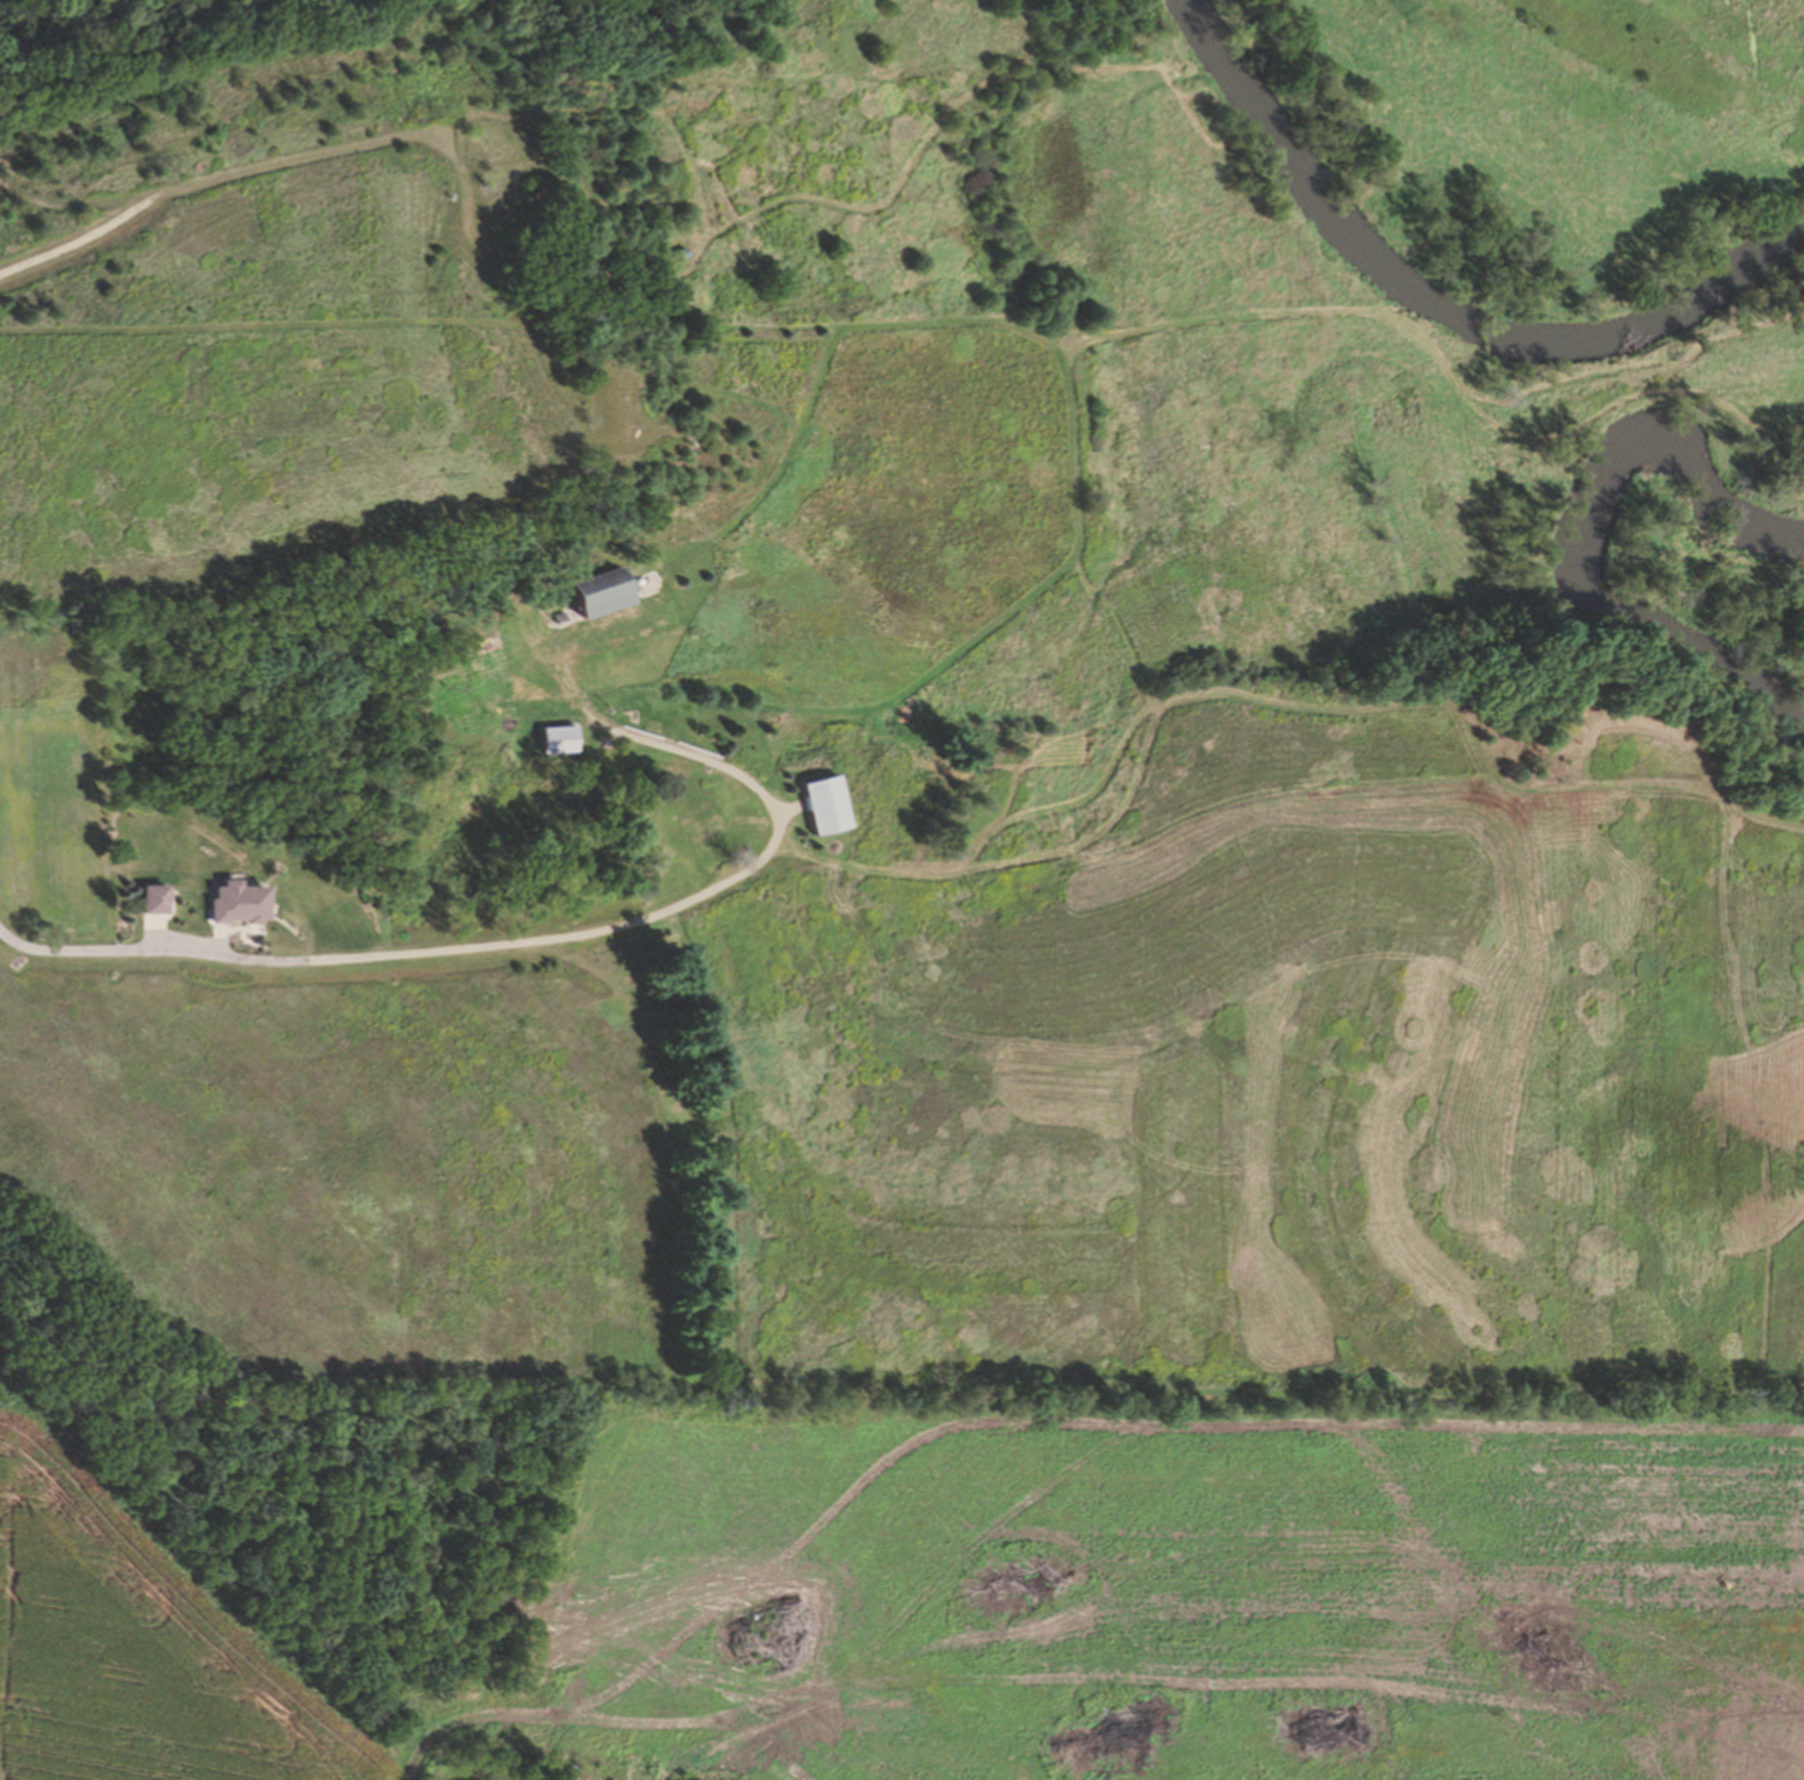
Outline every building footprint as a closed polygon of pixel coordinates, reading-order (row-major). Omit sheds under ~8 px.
[(568,620),(618,604),(606,567),(556,583),(568,620)] [(536,726),(536,753),(571,753),(571,726),(536,726)] [(791,782),(805,837),(841,827),(827,772),(791,782)]
